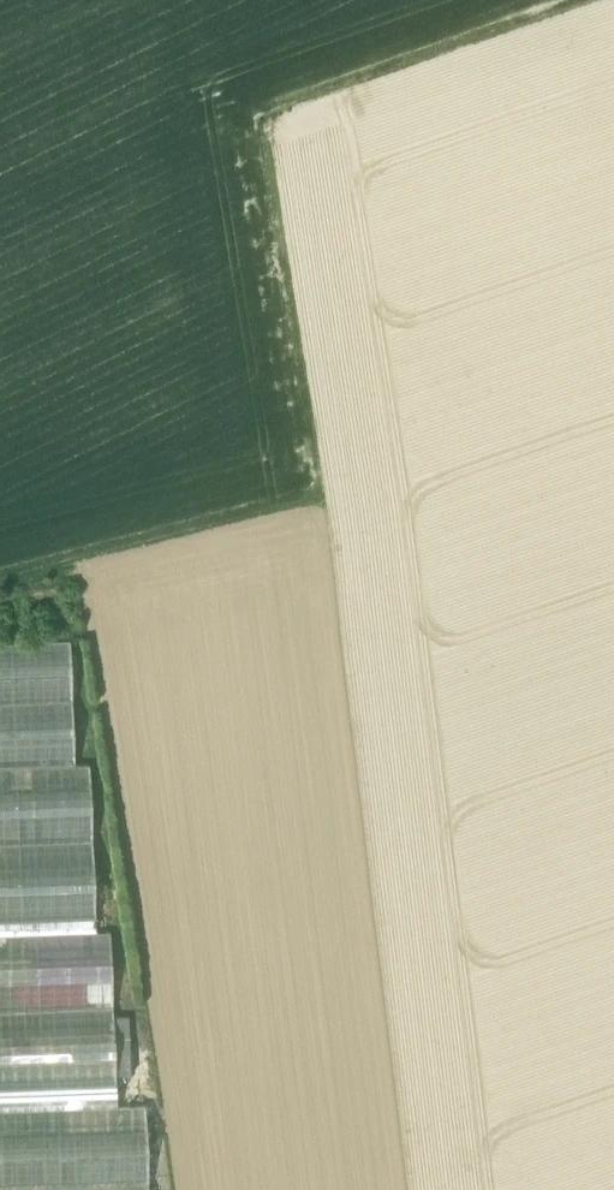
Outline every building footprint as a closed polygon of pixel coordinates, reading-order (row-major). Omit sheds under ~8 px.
[(75,765),(70,642),(0,645),(0,767),(75,765)] [(75,765),(0,767),(0,1189),(148,1189),(145,1106),(117,1107),(110,931),(96,932),(89,764),(75,765)]
